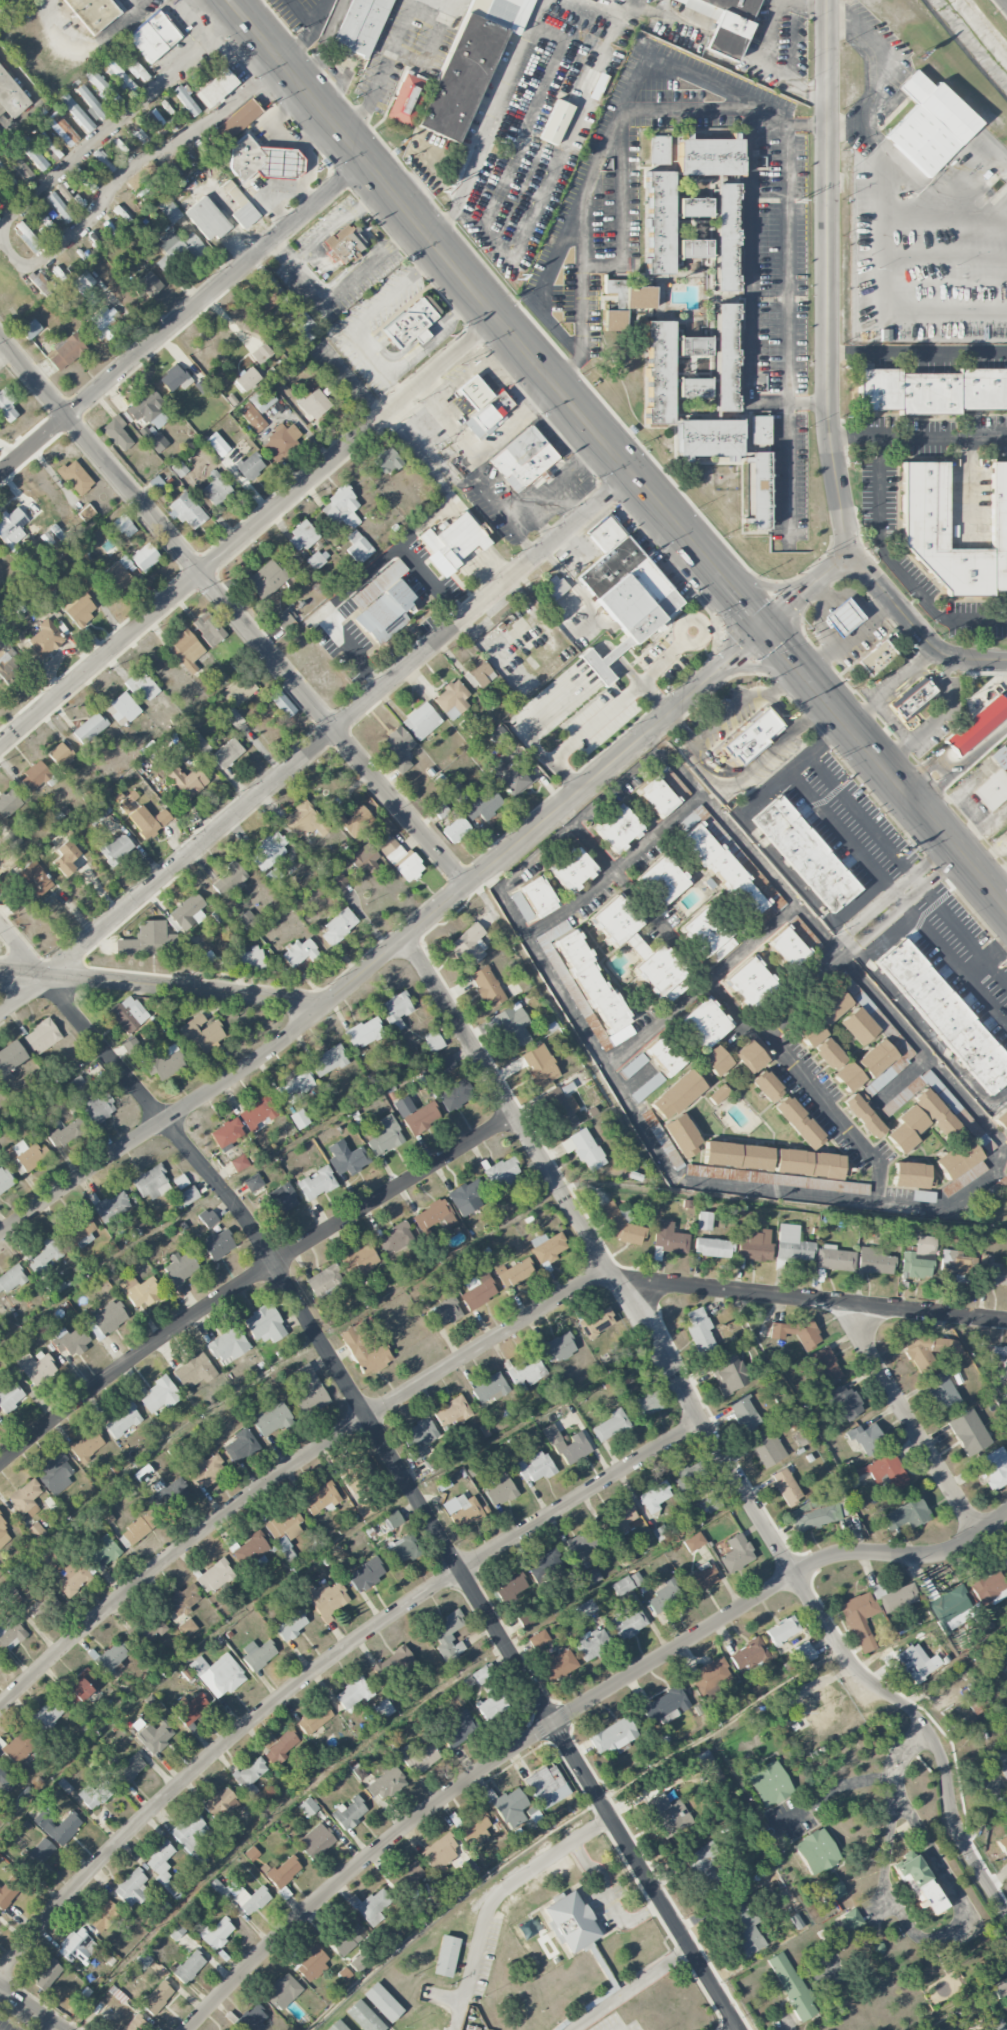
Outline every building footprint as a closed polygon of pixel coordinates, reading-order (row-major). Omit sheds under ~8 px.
[(120,13),(109,0),(62,0),(92,36),(120,13)] [(331,44),(366,59),(391,0),(350,0),(331,44)] [(519,35),(533,0),(469,0),(418,126),(458,143),(504,29),(519,35)] [(750,22),(750,20),(758,0),(670,0),(669,1),(713,18),(714,23),(703,49),(735,61),(750,22)] [(126,37),(150,64),(182,36),(158,9),(126,37)] [(142,83),(149,76),(129,54),(121,61),(142,83)] [(131,94),(138,86),(108,59),(102,66),(131,94)] [(2,132),(24,114),(21,111),(30,104),(0,66),(0,130),(2,132)] [(197,91),(209,106),(237,82),(224,67),(197,91)] [(123,101),(91,68),(83,75),(115,108),(123,101)] [(386,116),(409,126),(428,80),(405,70),(386,116)] [(927,177),(980,123),(937,82),(932,87),(914,70),(898,86),(916,104),(885,136),(927,177)] [(605,76),(598,72),(588,97),(596,100),(605,76)] [(101,120),(108,115),(82,84),(75,90),(101,120)] [(173,90),(191,118),(199,112),(180,84),(173,90)] [(96,126),(65,92),(58,99),(88,133),(96,126)] [(539,137),(555,145),(572,106),(556,99),(539,137)] [(263,113),(253,100),(213,128),(223,141),(263,113)] [(164,121),(154,108),(146,114),(155,127),(164,121)] [(50,118),(61,130),(57,135),(68,146),(78,137),(56,113),(50,118)] [(149,140),(140,129),(132,135),(141,146),(149,140)] [(47,166),(20,130),(12,136),(40,172),(47,166)] [(62,156),(44,131),(37,136),(55,161),(62,156)] [(292,179),(301,171),(302,158),(295,149),(256,146),(247,134),(219,156),(241,183),(256,171),(261,177),(292,179)] [(648,163),(668,163),(667,135),(648,135),(648,163)] [(740,138),(676,138),(677,175),(740,174),(740,138)] [(35,175),(8,146),(1,153),(28,182),(35,175)] [(115,168),(98,150),(92,155),(109,173),(115,168)] [(134,192),(158,170),(149,161),(125,183),(134,192)] [(97,188),(77,169),(72,174),(92,193),(97,188)] [(672,170),(644,170),(644,273),(672,273),(672,170)] [(9,194),(19,186),(6,171),(0,176),(0,182),(9,194)] [(231,214),(242,230),(259,218),(230,179),(221,186),(238,209),(231,214)] [(54,187),(65,201),(71,197),(60,182),(54,187)] [(714,291),(737,291),(737,182),(714,182),(714,291)] [(74,217),(52,191),(45,198),(66,224),(74,217)] [(184,213),(209,243),(230,226),(204,195),(184,213)] [(80,211),(86,204),(76,196),(70,203),(80,211)] [(155,204),(171,225),(182,217),(167,196),(155,204)] [(677,216),(709,216),(709,197),(677,197),(677,216)] [(112,211),(127,224),(132,219),(116,206),(112,211)] [(33,219),(47,239),(57,233),(43,212),(33,219)] [(42,247),(21,220),(12,227),(34,253),(42,247)] [(322,244),(340,264),(366,241),(347,220),(322,244)] [(192,231),(181,239),(173,227),(156,239),(167,254),(155,263),(161,271),(172,263),(171,262),(184,253),(191,262),(206,251),(192,231)] [(86,234),(95,251),(101,248),(92,231),(86,234)] [(709,239),(677,239),(677,257),(709,257),(709,239)] [(62,281),(66,275),(55,267),(51,272),(62,281)] [(95,282),(85,270),(71,283),(81,295),(95,282)] [(148,300),(163,286),(149,270),(134,284),(148,300)] [(655,309),(654,285),(626,286),(626,279),(603,279),(604,293),(614,293),(615,309),(604,309),(604,331),(627,330),(626,309),(655,309)] [(260,321),(284,301),(269,284),(245,304),(260,321)] [(381,327),(398,349),(414,336),(419,343),(430,335),(423,327),(441,313),(425,293),(381,327)] [(715,303),(715,410),(737,410),(737,303),(715,303)] [(86,326),(102,343),(124,323),(107,305),(86,326)] [(290,323),(306,343),(320,332),(304,312),(290,323)] [(28,341),(42,329),(34,319),(20,330),(28,341)] [(672,321),(645,321),(645,424),(672,424),(672,321)] [(44,355),(59,372),(87,348),(73,331),(44,355)] [(709,336),(677,336),(677,356),(709,356),(709,336)] [(273,354),(264,342),(250,354),(259,366),(273,354)] [(170,393),(179,385),(183,390),(192,381),(176,364),(159,380),(170,393)] [(243,393),(260,379),(250,366),(233,381),(243,393)] [(858,412),(957,412),(958,409),(1006,409),(1006,370),(858,369),(858,412)] [(478,440),(516,408),(501,389),(493,395),(499,402),(491,409),(485,401),(492,395),(474,373),(455,389),(474,412),(462,421),(478,440)] [(709,378),(677,378),(677,396),(709,396),(709,378)] [(209,389),(201,379),(193,385),(201,395),(209,389)] [(3,386),(0,388),(0,417),(6,425),(18,415),(9,404),(15,400),(3,386)] [(248,399),(260,414),(276,400),(264,386),(248,399)] [(316,388),(309,394),(305,389),(293,398),(312,421),(331,406),(316,388)] [(167,421),(158,407),(163,404),(153,389),(121,411),(130,425),(143,416),(153,430),(167,421)] [(237,410),(256,433),(267,424),(248,402),(237,410)] [(122,453),(133,443),(120,428),(125,424),(116,414),(100,429),(122,453)] [(768,415),(749,415),(749,443),(768,443),(768,415)] [(740,419),(677,419),(677,457),(747,457),(748,531),(768,531),(768,453),(740,453),(740,419)] [(166,445),(148,423),(138,431),(157,454),(166,445)] [(286,429),(282,424),(261,442),(277,461),(304,439),(292,424),(286,429)] [(558,457),(531,424),(490,459),(517,491),(558,457)] [(205,440),(219,457),(229,449),(215,432),(205,440)] [(396,470),(403,464),(389,445),(371,459),(383,474),(392,466),(396,470)] [(234,466),(247,482),(266,467),(253,451),(234,466)] [(63,464),(56,470),(79,497),(94,484),(74,460),(65,467),(63,464)] [(170,468),(179,478),(188,471),(178,460),(170,468)] [(947,549),(947,461),(903,461),(903,547),(946,593),(1006,593),(1006,461),(991,461),(991,549),(947,549)] [(207,475),(211,481),(200,490),(214,508),(233,492),(214,469),(207,475)] [(360,521),(352,511),(360,504),(344,484),(327,498),(330,502),(322,509),(335,524),(342,519),(351,529),(360,521)] [(208,518),(185,491),(165,507),(179,523),(184,520),(193,530),(208,518)] [(96,513),(88,504),(77,513),(84,523),(96,513)] [(17,507),(7,515),(6,513),(0,517),(0,536),(10,547),(25,535),(20,528),(28,521),(17,507)] [(434,535),(428,528),(418,536),(432,554),(427,557),(441,575),(477,547),(480,551),(489,543),(464,511),(434,535)] [(111,523),(125,539),(137,530),(123,513),(111,523)] [(682,603),(609,513),(586,532),(603,554),(576,576),(625,636),(598,658),(589,648),(579,655),(603,685),(613,677),(604,667),(682,603)] [(285,538),(299,553),(319,535),(305,520),(285,538)] [(59,543),(66,539),(56,524),(50,528),(59,543)] [(352,545),(346,550),(358,565),(374,552),(355,529),(345,537),(352,545)] [(39,537),(47,547),(55,541),(46,530),(39,537)] [(142,573),(160,558),(148,542),(129,557),(142,573)] [(313,571),(329,558),(322,549),(305,561),(313,571)] [(115,597),(133,580),(122,569),(130,562),(123,555),(98,578),(115,597)] [(264,600),(289,578),(271,558),(246,580),(264,600)] [(377,647),(409,621),(400,610),(414,599),(397,578),(407,570),(398,559),(350,598),(361,611),(353,617),(377,647)] [(71,594),(59,604),(77,627),(98,610),(85,594),(77,600),(71,594)] [(862,616),(845,597),(822,617),(838,636),(862,616)] [(273,619),(283,632),(295,623),(285,610),(273,619)] [(209,648),(226,636),(211,612),(193,623),(209,648)] [(41,630),(26,641),(40,660),(65,641),(47,618),(38,625),(41,630)] [(198,668),(192,663),(205,650),(185,629),(165,648),(191,675),(198,668)] [(23,675),(9,657),(14,652),(1,635),(0,635),(0,648),(5,654),(0,658),(0,677),(8,687),(23,675)] [(856,660),(868,676),(895,654),(883,639),(856,660)] [(476,692),(495,676),(480,658),(461,674),(476,692)] [(125,685),(134,696),(139,691),(147,701),(159,691),(143,671),(125,685)] [(223,692),(235,707),(257,689),(245,674),(223,692)] [(888,706),(910,730),(920,721),(914,714),(937,693),(922,676),(888,706)] [(468,707),(463,700),(469,695),(456,679),(432,699),(451,721),(468,707)] [(287,718),(296,710),(278,689),(269,698),(287,718)] [(108,704),(115,712),(110,716),(120,728),(141,711),(124,691),(108,704)] [(997,694),(941,740),(956,758),(1006,716),(1006,706),(997,694)] [(401,721),(418,741),(442,721),(425,701),(401,721)] [(737,767),(784,729),(767,707),(720,744),(737,767)] [(72,732),(83,746),(108,725),(97,711),(72,732)] [(412,765),(403,755),(415,744),(399,725),(377,745),(392,762),(390,764),(400,775),(412,765)] [(186,737),(201,755),(209,749),(194,731),(186,737)] [(221,770),(244,751),(233,737),(209,756),(221,770)] [(72,770),(67,762),(74,757),(62,741),(47,753),(64,776),(72,770)] [(989,756),(1001,770),(1006,765),(1006,749),(1006,750),(1001,745),(989,756)] [(18,778),(30,793),(52,775),(39,760),(18,778)] [(536,779),(520,760),(496,779),(512,799),(536,779)] [(198,768),(186,777),(175,764),(163,774),(185,801),(209,782),(198,768)] [(989,813),(1006,797),(1006,777),(1000,768),(971,792),(989,813)] [(658,820),(680,801),(656,773),(634,792),(658,820)] [(486,785),(474,798),(457,782),(447,792),(462,805),(459,808),(472,821),(477,815),(485,822),(504,802),(486,785)] [(10,789),(0,797),(0,823),(23,804),(10,789)] [(830,916),(861,891),(782,792),(751,817),(830,916)] [(313,828),(321,837),(330,829),(303,798),(293,807),(295,810),(282,822),(299,841),(313,828)] [(591,827),(615,855),(644,830),(619,803),(591,827)] [(152,818),(141,805),(126,816),(145,840),(172,819),(164,808),(152,818)] [(345,820),(340,814),(334,819),(354,840),(376,821),(361,805),(345,820)] [(438,818),(448,813),(444,805),(434,810),(438,818)] [(441,831),(451,844),(471,829),(460,815),(441,831)] [(770,902),(698,820),(675,840),(749,921),(770,902)] [(12,850),(23,841),(12,829),(1,838),(12,850)] [(287,852),(282,847),(287,843),(277,831),(248,855),(262,873),(287,852)] [(134,847),(120,832),(99,852),(113,867),(134,847)] [(425,868),(410,851),(406,854),(390,836),(376,849),(407,883),(425,868)] [(80,854),(68,839),(56,849),(61,855),(52,862),(64,878),(75,869),(70,862),(80,854)] [(362,876),(382,859),(366,841),(346,858),(362,876)] [(597,871),(574,844),(545,868),(569,896),(597,871)] [(7,852),(0,858),(0,865),(6,872),(17,862),(7,852)] [(690,881),(664,852),(634,879),(660,909),(690,881)] [(225,866),(228,870),(211,886),(221,897),(232,887),(235,891),(250,878),(233,859),(225,866)] [(17,874),(38,898),(54,884),(32,860),(17,874)] [(273,884),(283,875),(275,867),(265,875),(273,884)] [(348,882),(340,872),(331,880),(339,890),(348,882)] [(535,919),(558,905),(540,874),(516,888),(535,919)] [(619,892),(590,917),(616,947),(624,940),(642,960),(634,968),(659,997),(662,995),(669,1004),(693,982),(687,974),(689,972),(663,942),(651,952),(634,931),(644,921),(619,892)] [(738,942),(706,904),(677,930),(710,968),(738,942)] [(318,933),(331,947),(358,921),(345,907),(318,933)] [(237,917),(248,935),(260,928),(250,910),(237,917)] [(115,955),(179,953),(179,934),(165,935),(165,921),(137,922),(137,939),(114,940),(115,955)] [(485,933),(474,922),(447,947),(467,969),(488,949),(478,939),(485,933)] [(792,974),(814,954),(787,924),(765,943),(792,974)] [(606,1036),(632,1020),(575,927),(550,943),(606,1036)] [(872,958),(990,1096),(1006,1082),(1006,1054),(903,932),(872,958)] [(312,962),(321,954),(307,938),(299,945),(295,940),(279,954),(292,968),(307,955),(312,962)] [(255,965),(256,970),(263,969),(261,947),(237,950),(240,967),(255,965)] [(780,984),(755,954),(722,982),(749,1012),(780,984)] [(468,975),(488,1010),(506,999),(486,965),(468,975)] [(868,1015),(876,1008),(843,972),(836,979),(868,1015)] [(825,1025),(851,1003),(837,987),(811,1010),(825,1025)] [(404,1027),(399,1018),(414,1010),(404,991),(378,1004),(393,1033),(404,1027)] [(127,1035),(149,1017),(131,993),(108,1011),(127,1035)] [(734,1024),(707,994),(676,1022),(702,1052),(734,1024)] [(527,1024),(520,1004),(486,1017),(493,1034),(502,1031),(509,1049),(530,1041),(524,1025),(527,1024)] [(838,1022),(858,1046),(877,1030),(857,1006),(838,1022)] [(178,1028),(190,1048),(197,1044),(202,1053),(227,1038),(216,1019),(208,1024),(201,1013),(178,1028)] [(809,1015),(793,1029),(831,1073),(832,1073),(848,1093),(864,1079),(809,1015)] [(352,1050),(385,1035),(376,1016),(344,1031),(352,1050)] [(62,1039),(50,1019),(22,1035),(34,1055),(62,1039)] [(422,1036),(428,1052),(442,1047),(436,1031),(422,1036)] [(641,1051),(666,1079),(685,1062),(661,1034),(641,1051)] [(129,1056),(142,1048),(133,1035),(120,1044),(129,1056)] [(732,1054),(751,1075),(772,1056),(754,1035),(732,1054)] [(870,1078),(896,1056),(881,1038),(855,1061),(870,1078)] [(27,1059),(14,1039),(0,1049),(0,1076),(27,1059)] [(159,1081),(187,1065),(175,1043),(164,1049),(167,1054),(158,1059),(152,1050),(139,1057),(149,1075),(154,1072),(159,1081)] [(560,1075),(541,1043),(520,1055),(533,1077),(528,1080),(534,1090),(560,1075)] [(317,1078),(348,1061),(339,1044),(308,1061),(317,1078)] [(732,1063),(716,1044),(699,1059),(716,1077),(732,1063)] [(648,1061),(641,1053),(618,1071),(625,1079),(648,1061)] [(434,1063),(441,1075),(456,1066),(449,1054),(434,1063)] [(896,1073),(889,1065),(864,1089),(871,1097),(896,1073)] [(665,1122),(706,1087),(689,1068),(648,1104),(665,1122)] [(750,1081),(770,1103),(784,1091),(765,1068),(750,1081)] [(995,1147),(928,1068),(881,1108),(887,1116),(909,1098),(910,1099),(928,1084),(987,1154),(995,1147)] [(277,1084),(284,1103),(316,1091),(308,1072),(277,1084)] [(636,1104),(664,1080),(657,1072),(629,1095),(636,1104)] [(67,1081),(72,1095),(87,1089),(81,1076),(67,1081)] [(444,1111),(473,1100),(466,1080),(437,1091),(444,1111)] [(708,1097),(715,1105),(731,1092),(724,1084),(708,1097)] [(570,1095),(563,1099),(557,1086),(540,1095),(560,1132),(578,1123),(572,1113),(578,1109),(570,1095)] [(926,1087),(912,1098),(915,1101),(913,1103),(927,1120),(930,1117),(934,1122),(932,1124),(948,1144),(964,1130),(926,1087)] [(854,1092),(855,1094),(860,1091),(870,1102),(866,1106),(885,1129),(873,1140),(841,1103),(854,1092)] [(94,1096),(81,1105),(94,1125),(117,1110),(106,1094),(97,1100),(94,1096)] [(772,1108),(813,1149),(827,1135),(786,1094),(772,1108)] [(415,1110),(406,1095),(392,1103),(411,1136),(442,1119),(432,1101),(415,1110)] [(277,1114),(268,1096),(237,1112),(249,1134),(258,1129),(255,1125),(277,1114)] [(901,1155),(884,1135),(899,1122),(895,1118),(911,1104),(928,1123),(913,1136),(917,1140),(901,1155)] [(993,1119),(1006,1106),(1006,1127),(1006,1126),(1003,1130),(993,1119)] [(289,1115),(297,1130),(310,1124),(303,1109),(289,1115)] [(640,1114),(673,1169),(682,1164),(650,1109),(640,1114)] [(699,1150),(695,1145),(700,1141),(682,1112),(672,1119),(661,1125),(684,1160),(699,1150)] [(384,1132),(366,1140),(373,1156),(404,1143),(391,1114),(378,1119),(384,1132)] [(56,1150),(86,1131),(78,1117),(47,1137),(56,1150)] [(245,1135),(236,1117),(209,1131),(218,1150),(245,1135)] [(565,1154),(574,1149),(587,1173),(606,1163),(586,1127),(559,1142),(565,1154)] [(933,1160),(967,1137),(981,1157),(947,1181),(933,1160)] [(371,1162),(361,1146),(350,1153),(341,1138),(326,1147),(332,1157),(327,1160),(337,1175),(345,1170),(349,1176),(371,1162)] [(37,1141),(27,1148),(21,1140),(3,1152),(10,1163),(15,1159),(24,1172),(47,1156),(37,1141)] [(770,1172),(772,1148),(705,1141),(703,1164),(770,1172)] [(776,1148),(844,1155),(843,1162),(850,1163),(849,1176),(841,1175),(841,1180),(774,1172),(776,1148)] [(235,1173),(249,1166),(244,1154),(229,1160),(235,1173)] [(492,1188),(501,1183),(503,1186),(522,1175),(511,1155),(483,1171),(492,1188)] [(894,1161),(929,1165),(928,1172),(934,1172),(933,1189),(892,1185),(894,1161)] [(940,1189),(946,1197),(986,1170),(980,1161),(940,1189)] [(148,1203),(172,1187),(157,1164),(132,1180),(148,1203)] [(2,1165),(0,1166),(0,1193),(14,1183),(2,1165)] [(305,1202),(337,1186),(326,1165),(315,1170),(316,1173),(296,1183),(305,1202)] [(243,1180),(250,1194),(264,1186),(257,1173),(243,1180)] [(447,1195),(461,1218),(482,1205),(476,1196),(485,1191),(476,1177),(447,1195)] [(268,1192),(280,1215),(299,1205),(287,1182),(268,1192)] [(199,1197),(192,1185),(180,1193),(182,1197),(174,1202),(179,1210),(199,1197)] [(132,1209),(122,1191),(99,1202),(94,1194),(88,1197),(102,1224),(132,1209)] [(934,1192),(912,1191),(912,1201),(934,1202),(934,1192)] [(422,1231),(441,1219),(447,1229),(457,1223),(442,1198),(413,1215),(422,1231)] [(629,1211),(614,1207),(614,1206),(606,1204),(601,1226),(617,1230),(614,1240),(642,1246),(646,1227),(627,1223),(629,1211)] [(197,1216),(208,1229),(218,1221),(207,1208),(197,1216)] [(711,1231),(712,1213),(698,1212),(697,1230),(711,1231)] [(90,1233),(96,1229),(88,1216),(67,1229),(79,1249),(94,1240),(90,1233)] [(377,1238),(388,1255),(415,1239),(405,1221),(377,1238)] [(799,1225),(778,1224),(776,1270),(782,1270),(782,1260),(813,1261),(814,1243),(798,1242),(799,1225)] [(212,1262),(237,1247),(225,1228),(201,1243),(212,1262)] [(737,1232),(737,1259),(771,1260),(771,1229),(761,1229),(761,1233),(737,1232)] [(540,1265),(569,1248),(559,1232),(547,1239),(543,1233),(527,1242),(540,1265)] [(41,1242),(46,1249),(26,1262),(36,1278),(49,1270),(46,1265),(62,1255),(50,1236),(41,1242)] [(935,1236),(915,1236),(915,1255),(934,1255),(935,1236)] [(732,1257),(733,1240),(695,1239),(694,1255),(732,1257)] [(348,1274),(353,1272),(357,1281),(374,1272),(370,1266),(380,1261),(371,1243),(341,1259),(348,1274)] [(855,1252),(835,1250),(835,1246),(817,1245),(816,1268),(854,1271),(855,1252)] [(894,1257),(882,1256),(882,1249),(860,1246),(857,1272),(893,1275),(894,1257)] [(961,1251),(943,1249),(940,1281),(966,1283),(967,1273),(976,1274),(977,1258),(961,1256),(961,1251)] [(168,1257),(171,1263),(162,1268),(171,1286),(199,1271),(189,1251),(178,1257),(176,1252),(168,1257)] [(914,1252),(903,1251),(901,1277),(932,1279),(933,1260),(914,1259),(914,1252)] [(987,1255),(981,1254),(980,1273),(985,1273),(984,1285),(1006,1286),(1006,1264),(987,1263),(987,1255)] [(493,1271),(505,1290),(535,1271),(526,1257),(505,1270),(502,1265),(493,1271)] [(347,1285),(333,1263),(305,1281),(319,1304),(337,1294),(335,1292),(347,1285)] [(26,1279),(17,1264),(0,1275),(0,1295),(26,1279)] [(468,1311),(498,1294),(484,1270),(463,1283),(467,1291),(459,1296),(468,1311)] [(118,1284),(134,1308),(143,1302),(145,1305),(162,1294),(151,1276),(138,1284),(132,1275),(118,1284)] [(435,1331),(463,1314),(452,1296),(424,1312),(435,1331)] [(117,1300),(89,1318),(101,1337),(129,1318),(117,1300)] [(256,1343),(268,1336),(272,1343),(288,1334),(269,1303),(242,1320),(256,1343)] [(577,1322),(586,1339),(616,1322),(607,1306),(577,1322)] [(685,1313),(690,1326),(686,1327),(699,1358),(717,1351),(708,1329),(710,1328),(701,1306),(685,1313)] [(361,1375),(371,1370),(372,1372),(393,1361),(369,1316),(339,1333),(361,1375)] [(771,1323),(770,1339),(786,1340),(786,1334),(795,1334),(805,1353),(823,1343),(809,1318),(803,1321),(797,1321),(791,1324),(771,1323)] [(205,1346),(214,1358),(218,1356),(225,1366),(251,1348),(235,1325),(205,1346)] [(68,1334),(63,1328),(50,1337),(61,1352),(64,1350),(70,1358),(91,1343),(79,1326),(68,1334)] [(577,1350),(566,1331),(540,1346),(552,1365),(577,1350)] [(960,1341),(908,1335),(905,1363),(917,1364),(917,1369),(931,1370),(933,1352),(958,1355),(960,1341)] [(1006,1382),(1006,1348),(991,1347),(990,1361),(1002,1362),(1000,1381),(1006,1382)] [(546,1375),(533,1349),(519,1356),(522,1362),(507,1370),(519,1395),(528,1391),(526,1386),(546,1375)] [(722,1396),(748,1385),(733,1350),(719,1355),(721,1360),(709,1365),(722,1396)] [(34,1361),(28,1351),(15,1359),(32,1388),(58,1372),(47,1353),(34,1361)] [(172,1369),(184,1391),(203,1380),(204,1383),(217,1376),(202,1351),(172,1369)] [(299,1383),(294,1386),(309,1414),(329,1402),(308,1362),(292,1371),(299,1383)] [(927,1390),(938,1411),(959,1401),(944,1370),(929,1378),(934,1387),(927,1390)] [(497,1398),(509,1391),(499,1373),(470,1389),(479,1404),(495,1395),(497,1398)] [(140,1399),(150,1416),(180,1398),(166,1375),(145,1388),(149,1394),(140,1399)] [(6,1415),(26,1397),(9,1378),(0,1386),(0,1408),(6,1415)] [(863,1411),(846,1383),(826,1395),(842,1423),(863,1411)] [(632,1401),(642,1419),(663,1408),(653,1389),(632,1401)] [(729,1405),(745,1433),(763,1423),(746,1395),(729,1405)] [(470,1416),(463,1397),(432,1409),(440,1428),(470,1416)] [(251,1416),(262,1438),(293,1423),(283,1401),(251,1416)] [(114,1439),(142,1420),(131,1403),(103,1423),(114,1439)] [(630,1426),(619,1407),(609,1413),(611,1417),(591,1428),(599,1443),(630,1426)] [(947,1421),(966,1457),(991,1444),(972,1408),(947,1421)] [(411,1463),(424,1458),(419,1445),(437,1438),(429,1419),(398,1430),(411,1463)] [(543,1428),(563,1467),(591,1453),(581,1433),(563,1443),(553,1423),(543,1428)] [(844,1432),(848,1441),(855,1437),(863,1454),(884,1444),(874,1423),(860,1430),(858,1426),(844,1432)] [(232,1435),(235,1439),(222,1448),(234,1464),(259,1446),(245,1426),(232,1435)] [(764,1469),(787,1455),(769,1427),(747,1441),(764,1469)] [(106,1444),(95,1429),(69,1448),(79,1463),(106,1444)] [(990,1479),(986,1482),(992,1492),(1006,1483),(1006,1456),(1001,1446),(978,1460),(990,1479)] [(555,1471),(542,1449),(525,1459),(524,1459),(515,1464),(528,1486),(555,1471)] [(875,1486),(882,1483),(887,1495),(909,1483),(892,1451),(847,1475),(850,1480),(868,1471),(875,1486)] [(422,1461),(431,1474),(445,1465),(437,1452),(422,1461)] [(53,1497),(71,1483),(66,1477),(75,1471),(60,1453),(35,1474),(53,1497)] [(183,1469),(196,1491),(218,1478),(215,1473),(225,1468),(216,1453),(204,1460),(202,1458),(183,1469)] [(708,1479),(699,1461),(673,1473),(681,1491),(708,1479)] [(786,1507),(802,1499),(786,1467),(770,1475),(786,1507)] [(360,1490),(355,1468),(341,1472),(346,1493),(360,1490)] [(491,1479),(493,1484),(483,1490),(493,1508),(517,1494),(504,1471),(491,1479)] [(8,1497),(26,1520),(39,1510),(32,1499),(42,1491),(32,1478),(8,1497)] [(160,1489),(166,1505),(189,1496),(182,1480),(160,1489)] [(661,1510),(658,1503),(673,1496),(665,1480),(638,1494),(648,1515),(661,1510)] [(301,1500),(328,1481),(336,1488),(333,1490),(340,1500),(314,1519),(301,1500)] [(798,1537),(841,1515),(829,1490),(785,1512),(798,1537)] [(465,1500),(461,1493),(442,1504),(456,1530),(483,1515),(473,1495),(465,1500)] [(721,1506),(714,1495),(702,1502),(709,1514),(721,1506)] [(881,1519),(889,1531),(904,1521),(910,1530),(930,1517),(915,1495),(881,1519)] [(629,1530),(626,1523),(637,1518),(630,1503),(603,1517),(614,1538),(629,1530)] [(264,1525),(291,1505),(304,1522),(298,1526),(302,1531),(289,1540),(284,1532),(274,1539),(264,1525)] [(130,1546),(120,1534),(126,1529),(124,1527),(151,1507),(162,1521),(130,1546)] [(384,1516),(395,1510),(403,1522),(391,1529),(384,1516)] [(14,1536),(0,1519),(0,1548),(14,1536)] [(35,1543),(46,1534),(37,1521),(25,1530),(35,1543)] [(234,1553),(245,1567),(269,1548),(262,1539),(266,1536),(259,1527),(248,1536),(251,1540),(234,1553)] [(597,1555),(593,1547),(597,1544),(590,1529),(564,1542),(576,1566),(597,1555)] [(387,1550),(402,1541),(400,1537),(410,1531),(424,1554),(411,1562),(408,1557),(396,1564),(387,1550)] [(689,1553),(706,1543),(699,1531),(682,1541),(689,1553)] [(755,1558),(740,1532),(725,1541),(731,1551),(718,1558),(728,1574),(755,1558)] [(98,1572),(82,1552),(105,1533),(122,1553),(98,1572)] [(274,1540),(279,1549),(288,1544),(284,1535),(274,1540)] [(526,1567),(536,1583),(566,1564),(555,1549),(526,1567)] [(347,1576),(363,1564),(362,1563),(374,1555),(382,1566),(380,1567),(384,1572),(375,1579),(376,1581),(364,1590),(360,1585),(355,1588),(347,1576)] [(194,1579),(222,1556),(228,1564),(226,1566),(234,1576),(208,1597),(194,1579)] [(53,1584),(66,1599),(90,1577),(83,1570),(88,1566),(83,1560),(76,1567),(69,1560),(58,1570),(62,1575),(53,1584)] [(710,1562),(697,1567),(698,1571),(684,1577),(692,1594),(719,1583),(710,1562)] [(580,1575),(586,1588),(601,1580),(594,1567),(580,1575)] [(968,1580),(983,1608),(1006,1596),(1006,1589),(997,1569),(983,1576),(982,1573),(968,1580)] [(504,1606),(516,1598),(514,1595),(529,1586),(520,1572),(493,1588),(504,1606)] [(634,1589),(628,1576),(611,1584),(617,1598),(634,1589)] [(685,1600),(673,1576),(651,1587),(656,1596),(646,1601),(654,1616),(685,1600)] [(325,1622),(331,1618),(329,1615),(349,1600),(342,1591),(345,1589),(338,1580),(329,1588),(324,1582),(315,1590),(307,1579),(298,1586),(325,1622)] [(175,1587),(179,1593),(191,1583),(198,1592),(199,1599),(187,1608),(188,1611),(184,1616),(180,1613),(176,1616),(168,1607),(170,1605),(166,1599),(172,1594),(170,1591),(175,1587)] [(885,1593),(881,1583),(871,1587),(882,1615),(919,1601),(912,1583),(885,1593)] [(56,1601),(45,1590),(28,1608),(39,1618),(56,1601)] [(840,1602),(859,1655),(876,1649),(866,1619),(879,1614),(870,1591),(840,1602)] [(597,1611),(591,1599),(574,1608),(581,1620),(597,1611)] [(648,1625),(636,1604),(609,1621),(621,1641),(648,1625)] [(522,1629),(536,1621),(529,1607),(514,1616),(522,1629)] [(132,1623),(146,1641),(157,1632),(159,1635),(166,1629),(150,1609),(132,1623)] [(449,1633),(465,1625),(458,1609),(429,1623),(439,1645),(435,1647),(443,1663),(466,1652),(461,1641),(454,1644),(449,1633)] [(274,1628),(297,1610),(308,1623),(297,1631),(298,1633),(290,1640),(288,1638),(284,1641),(274,1628)] [(177,1628),(189,1618),(197,1629),(185,1638),(177,1628)] [(28,1635),(15,1621),(8,1627),(1,1619),(0,1620),(0,1650),(5,1655),(28,1635)] [(582,1662),(605,1652),(602,1646),(609,1643),(602,1627),(573,1640),(582,1662)] [(527,1638),(533,1650),(550,1641),(544,1629),(527,1638)] [(739,1674),(769,1657),(758,1638),(728,1655),(739,1674)] [(250,1641),(241,1649),(248,1657),(241,1659),(253,1674),(265,1664),(264,1662),(276,1652),(274,1645),(268,1639),(257,1649),(250,1641)] [(92,1660),(97,1655),(99,1657),(118,1641),(129,1653),(111,1669),(114,1671),(107,1677),(92,1660)] [(935,1670),(916,1641),(895,1656),(915,1684),(935,1670)] [(373,1663),(382,1683),(416,1666),(407,1647),(373,1663)] [(543,1658),(545,1664),(541,1666),(548,1682),(578,1669),(569,1647),(543,1658)] [(187,1665),(215,1699),(226,1690),(228,1694),(246,1679),(241,1672),(242,1671),(225,1651),(208,1665),(199,1655),(187,1665)] [(734,1680),(721,1656),(691,1673),(704,1697),(734,1680)] [(478,1686),(498,1675),(492,1662),(471,1673),(478,1686)] [(62,1692),(78,1676),(76,1674),(85,1666),(92,1673),(89,1675),(98,1684),(80,1701),(77,1699),(72,1704),(62,1692)] [(180,1671),(184,1667),(193,1677),(188,1681),(180,1671)] [(345,1712),(373,1696),(362,1676),(333,1693),(345,1712)] [(679,1707),(681,1711),(689,1706),(677,1685),(640,1707),(650,1724),(679,1707)] [(803,1729),(840,1730),(842,1691),(805,1690),(803,1729)] [(168,1707),(182,1696),(188,1702),(200,1692),(205,1699),(204,1700),(208,1704),(197,1713),(199,1716),(185,1728),(168,1707)] [(500,1715),(498,1708),(507,1706),(503,1692),(476,1700),(482,1720),(500,1715)] [(26,1720),(51,1698),(63,1711),(51,1721),(54,1724),(41,1736),(26,1720)] [(373,1707),(382,1720),(394,1710),(385,1698),(373,1707)] [(333,1718),(325,1703),(296,1721),(305,1735),(333,1718)] [(450,1749),(480,1729),(467,1710),(437,1730),(450,1749)] [(136,1734),(148,1723),(156,1732),(163,1726),(157,1719),(162,1715),(171,1726),(172,1735),(153,1752),(136,1734)] [(596,1753),(609,1747),(611,1751),(638,1736),(626,1716),(588,1737),(596,1753)] [(17,1768),(0,1751),(0,1749),(5,1743),(7,1745),(23,1729),(39,1745),(17,1768)] [(275,1764),(301,1742),(290,1729),(264,1752),(275,1764)] [(412,1774),(440,1761),(433,1744),(404,1758),(412,1774)] [(993,1753),(1006,1779),(1006,1745),(993,1753)] [(111,1771),(135,1751),(147,1766),(123,1786),(111,1771)] [(269,1769),(258,1756),(232,1777),(250,1798),(258,1791),(252,1783),(269,1769)] [(746,1777),(764,1809),(794,1792),(776,1760),(746,1777)] [(570,1794),(552,1763),(523,1779),(541,1810),(570,1794)] [(365,1788),(379,1805),(407,1782),(393,1765),(365,1788)] [(15,1784),(0,1799),(0,1770),(15,1784)] [(67,1794),(72,1788),(61,1777),(55,1783),(67,1794)] [(74,1793),(86,1783),(92,1789),(102,1780),(113,1793),(91,1813),(74,1793)] [(201,1805),(214,1822),(238,1803),(225,1786),(201,1805)] [(526,1821),(520,1810),(528,1805),(518,1787),(496,1799),(490,1789),(486,1791),(509,1831),(526,1821)] [(992,1798),(1003,1817),(1006,1815),(1006,1790),(992,1798)] [(681,1798),(668,1805),(662,1793),(644,1803),(662,1840),(693,1824),(681,1798)] [(342,1804),(330,1813),(343,1831),(369,1812),(357,1796),(343,1806),(342,1804)] [(298,1806),(307,1818),(319,1810),(310,1797),(298,1806)] [(36,1824),(43,1817),(53,1827),(71,1810),(84,1822),(61,1845),(52,1835),(49,1838),(36,1824)] [(457,1824),(468,1845),(486,1835),(483,1829),(491,1825),(483,1810),(457,1824)] [(169,1832),(192,1860),(204,1850),(196,1841),(210,1830),(194,1811),(169,1832)] [(311,1860),(335,1842),(321,1823),(297,1840),(311,1860)] [(811,1877),(841,1861),(823,1828),(793,1844),(811,1877)] [(419,1853),(432,1871),(461,1850),(448,1832),(419,1853)] [(1004,1856),(1006,1855),(1006,1835),(996,1840),(1004,1856)] [(43,1837),(56,1849),(29,1879),(16,1867),(43,1837)] [(155,1879),(171,1897),(179,1890),(163,1873),(169,1867),(164,1861),(175,1851),(166,1840),(143,1861),(158,1877),(155,1879)] [(687,1855),(705,1894),(731,1882),(712,1843),(687,1855)] [(260,1854),(252,1846),(243,1854),(252,1862),(260,1854)] [(273,1871),(266,1862),(258,1869),(284,1900),(291,1895),(282,1885),(302,1868),(292,1855),(273,1871)] [(945,1907),(915,1855),(892,1867),(901,1883),(905,1880),(919,1905),(922,1903),(929,1916),(945,1907)] [(416,1880),(423,1876),(416,1861),(391,1874),(403,1897),(420,1888),(416,1880)] [(128,1908),(134,1902),(137,1904),(149,1892),(141,1885),(148,1878),(136,1867),(112,1892),(128,1908)] [(2,1917),(0,1915),(0,1889),(9,1877),(25,1891),(2,1917)] [(229,1893),(221,1885),(219,1887),(213,1881),(209,1885),(223,1899),(229,1893)] [(845,1893),(839,1882),(827,1889),(833,1900),(845,1893)] [(242,1888),(231,1898),(248,1917),(271,1896),(261,1886),(249,1896),(242,1888)] [(551,1905),(558,1916),(551,1920),(564,1941),(569,1938),(576,1950),(607,1932),(598,1918),(601,1916),(591,1899),(588,1901),(579,1886),(569,1892),(567,1889),(555,1895),(558,1900),(551,1905)] [(371,1928),(384,1917),(380,1912),(392,1901),(380,1887),(361,1904),(353,1895),(347,1900),(371,1928)] [(97,1932),(119,1914),(108,1900),(85,1919),(97,1932)] [(754,1925),(760,1922),(750,1906),(744,1910),(740,1902),(723,1913),(738,1938),(729,1943),(740,1961),(766,1945),(754,1925)] [(863,1923),(855,1908),(840,1915),(843,1919),(835,1923),(841,1934),(863,1923)] [(236,1929),(224,1916),(209,1931),(205,1927),(197,1935),(213,1951),(236,1929)] [(342,1958),(367,1935),(353,1919),(328,1943),(342,1958)] [(185,1930),(174,1920),(163,1931),(175,1941),(185,1930)] [(56,1952),(73,1933),(80,1929),(86,1934),(92,1942),(83,1950),(88,1955),(80,1962),(74,1956),(71,1964),(56,1952)] [(447,1931),(438,1970),(456,1974),(465,1935),(447,1931)] [(308,1983),(332,1961),(316,1944),(292,1966),(308,1983)] [(175,1960),(167,1968),(185,1985),(207,1961),(195,1950),(181,1965),(175,1960)] [(152,1960),(143,1951),(133,1962),(142,1970),(152,1960)] [(766,1960),(799,2022),(816,2013),(783,1951),(766,1960)] [(51,1957),(58,1964),(57,1965),(63,1970),(43,1992),(34,1984),(39,1978),(37,1976),(41,1972),(39,1971),(51,1957)] [(337,1973),(344,1982),(351,1975),(344,1967),(337,1973)] [(279,2012),(303,1989),(286,1972),(262,1995),(279,2012)] [(380,1978),(367,1991),(395,2020),(408,2007),(380,1978)] [(1006,1979),(991,1988),(998,1999),(1006,1994),(1006,1981),(1006,1979)] [(152,2016),(175,1991),(162,1980),(140,2004),(152,2016)] [(369,2029),(381,2029),(390,2022),(364,1995),(349,2008),(369,2029)] [(270,2018),(254,2003),(239,2020),(236,2018),(231,2023),(240,2029),(260,2029),(270,2018)] [(146,2023),(137,2014),(122,2029),(140,2029),(146,2023)] [(331,2029),(356,2029),(342,2015),(329,2028),(331,2029)] [(999,2018),(980,2029),(1006,2029),(999,2018)]
